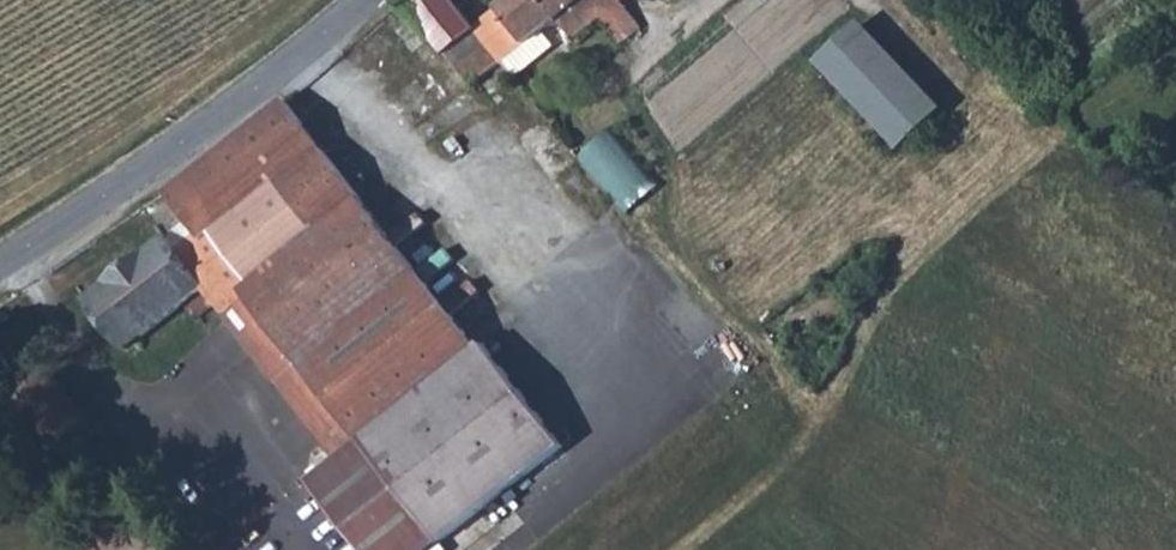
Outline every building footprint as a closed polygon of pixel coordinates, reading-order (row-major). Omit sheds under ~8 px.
[(462,9),(472,0),(404,0),(401,2),(443,55),(472,90),(478,85),(490,100),(517,79),(515,75),(541,55),(554,44),(544,31),(559,19),(577,40),(607,16),(628,42),(645,28),(624,2),(627,0),(513,0),(478,28),(462,9)] [(853,33),(817,66),(900,154),(935,122),(853,33)] [(343,462),(314,485),(367,549),(437,549),(570,444),(489,345),(483,349),(443,300),(322,151),(284,104),(168,196),(204,244),(181,262),(166,243),(88,304),(77,313),(93,333),(104,325),(127,353),(207,293),(224,315),(230,321),(301,410),(343,462)] [(621,128),(585,157),(634,215),(669,186),(621,128)] [(91,427),(54,378),(20,403),(59,452),(91,427)]
